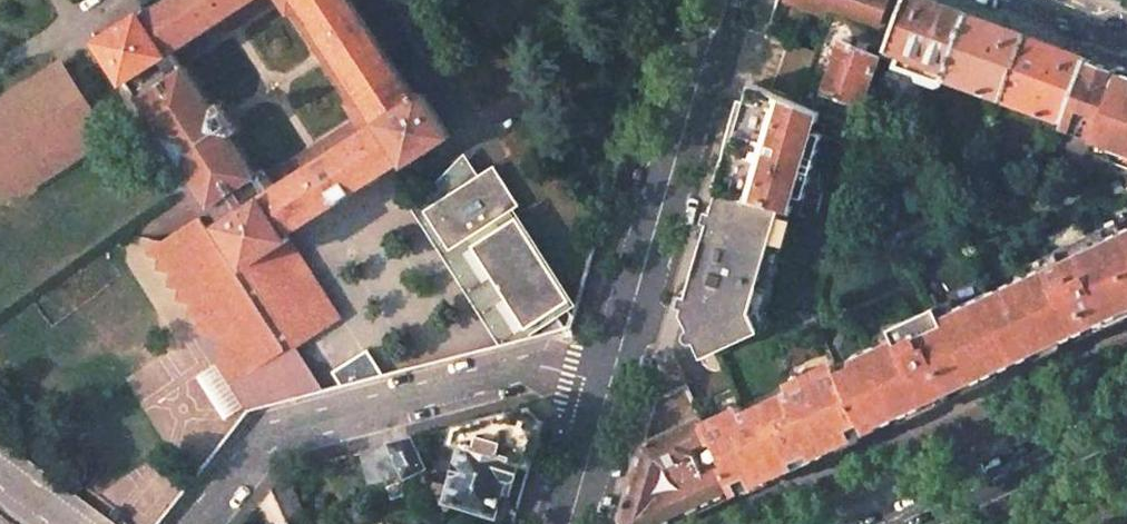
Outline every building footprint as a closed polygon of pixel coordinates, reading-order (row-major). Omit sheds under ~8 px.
[(126,82),(129,80),(221,222),(218,224),(245,267),(264,255),(290,238),(287,234),(403,160),(406,164),(411,161),(451,136),(423,93),(420,95),(418,92),(414,94),(385,51),(353,1),(352,0),(282,0),(360,118),(258,183),(228,136),(236,130),(220,104),(211,110),(180,61),(277,0),(169,0),(145,15),(142,10),(98,39),(126,82)] [(385,51),(403,39),(378,0),(355,0),(353,1),(385,51)] [(823,13),(826,5),(880,24),(888,0),(788,0),(823,13)] [(928,0),(903,0),(887,51),(899,55),(896,65),(916,73),(918,78),(935,85),(941,82),(943,77),(966,14),(928,0)] [(1026,36),(966,14),(943,77),(1002,99),(1026,36)] [(1085,58),(1026,36),(1002,99),(1062,121),(1074,87),(1085,58)] [(881,56),(842,38),(823,93),(862,106),(881,56)] [(816,52),(789,42),(773,90),(799,101),(816,52)] [(1085,58),(1074,87),(1109,99),(1119,71),(1085,58)] [(0,102),(0,181),(7,193),(105,131),(61,62),(0,102)] [(1119,71),(1109,99),(1074,87),(1062,121),(1052,150),(1089,163),(1098,133),(1101,134),(1112,154),(1126,148),(1126,74),(1119,71)] [(755,108),(789,119),(794,104),(772,95),(750,87),(745,105),(755,108)] [(735,140),(721,189),(781,206),(784,208),(795,211),(800,213),(820,145),(790,136),(796,121),(821,128),(826,112),(803,103),(799,101),(773,90),(772,95),(794,104),(789,119),(755,108),(747,133),(737,130),(735,140)] [(421,210),(472,179),(462,162),(416,208),(501,345),(526,338),(521,330),(502,299),(490,280),(469,246),(497,228),(492,222),(446,250),(421,210)] [(517,207),(492,167),(472,179),(421,210),(446,250),(492,222),(497,228),(469,246),(490,280),(498,273),(510,292),(502,299),(521,330),(541,318),(550,332),(571,327),(572,322),(563,307),(568,304),(515,218),(509,221),(505,214),(517,207)] [(700,279),(695,292),(690,290),(683,314),(704,357),(760,331),(751,312),(781,206),(721,189),(710,225),(701,253),(708,254),(705,266),(698,263),(694,277),(700,279)] [(1039,350),(1036,345),(1063,332),(1065,338),(1069,336),(1065,324),(1085,314),(1091,326),(1095,324),(1090,312),(1096,309),(1102,321),(1122,311),(1126,309),(1126,221),(1105,231),(1097,216),(1048,239),(1050,244),(1050,245),(1055,254),(1040,260),(1039,261),(1026,267),(938,307),(934,297),(887,319),(892,328),(833,356),(833,357),(856,404),(884,391),(896,416),(928,401),(922,388),(935,381),(941,366),(955,372),(967,367),(974,380),(979,377),(977,372),(999,361),(1001,368),(1039,350)] [(342,318),(290,238),(264,255),(245,267),(218,224),(208,231),(199,217),(162,241),(150,238),(145,253),(157,257),(153,268),(167,272),(163,287),(174,290),(170,301),(184,306),(180,320),(191,323),(188,335),(212,342),(204,368),(223,386),(226,382),(253,409),(286,401),(262,365),(294,344),(296,348),(342,318)] [(1040,260),(1055,254),(1050,245),(1036,251),(1038,256),(1040,260)] [(701,253),(698,263),(705,266),(708,254),(701,253)] [(1026,267),(1039,261),(1040,260),(1038,256),(1024,262),(1026,267)] [(502,299),(510,292),(498,273),(490,280),(502,299)] [(694,277),(690,290),(695,292),(700,279),(694,277)] [(1095,324),(1102,321),(1096,309),(1090,312),(1095,324)] [(1069,336),(1091,326),(1085,314),(1065,324),(1069,336)] [(1039,350),(1065,338),(1063,332),(1036,345),(1039,350)] [(286,401),(324,391),(296,348),(294,344),(262,365),(286,401)] [(342,386),(383,375),(367,350),(333,372),(342,386)] [(721,414),(704,422),(713,440),(716,438),(726,462),(723,464),(736,491),(762,479),(778,472),(777,468),(793,460),(789,452),(809,443),(813,450),(826,443),(828,448),(868,429),(856,404),(833,357),(833,356),(830,350),(785,372),(790,381),(738,406),(721,414)] [(979,377),(1001,368),(999,361),(977,372),(979,377)] [(928,401),(952,390),(966,384),(974,380),(967,367),(955,372),(941,366),(935,381),(922,388),(928,401)] [(686,384),(658,398),(644,444),(702,418),(695,404),(686,384)] [(868,429),(896,416),(884,391),(856,404),(868,429)] [(715,400),(721,414),(738,406),(732,392),(715,400)] [(704,422),(721,414),(715,400),(708,398),(695,404),(702,418),(704,422)] [(448,500),(495,514),(502,492),(510,494),(520,460),(531,463),(543,423),(527,407),(457,426),(454,440),(464,443),(448,500)] [(644,444),(622,517),(625,523),(666,523),(736,491),(723,464),(726,462),(716,438),(713,440),(704,422),(702,418),(644,444)] [(404,474),(405,478),(428,467),(411,438),(390,443),(404,474)] [(361,451),(369,482),(404,474),(390,443),(361,451)] [(823,451),(828,448),(826,443),(813,450),(809,443),(789,452),(793,460),(777,468),(778,472),(787,468),(823,451)] [(273,488),(289,521),(304,513),(285,472),(273,488)] [(268,523),(290,523),(289,521),(273,488),(259,505),(268,523)]
